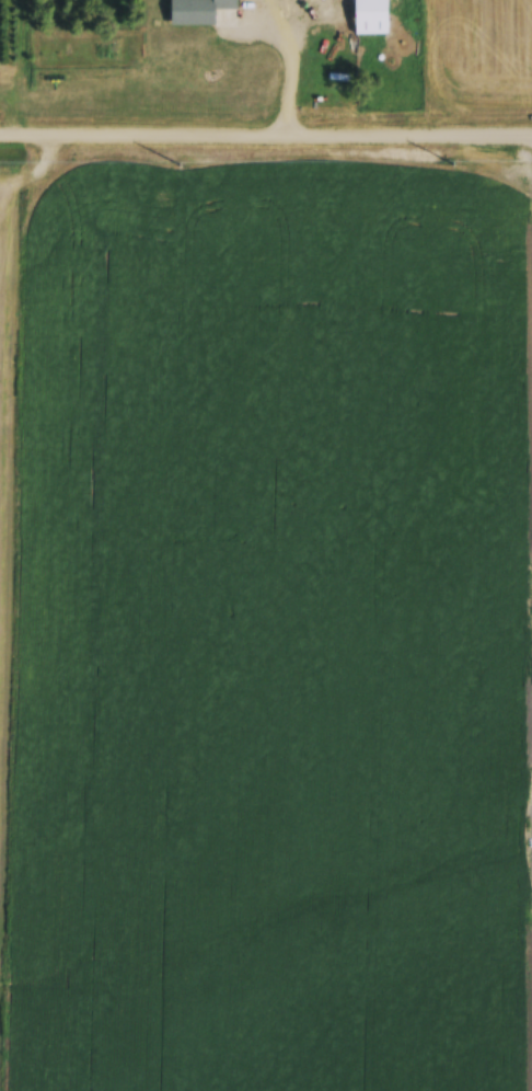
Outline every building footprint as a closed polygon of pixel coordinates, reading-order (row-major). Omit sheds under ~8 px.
[(217,29),(217,14),(239,14),(239,0),(214,0),(214,1),(173,1),(173,30),(217,29)]
